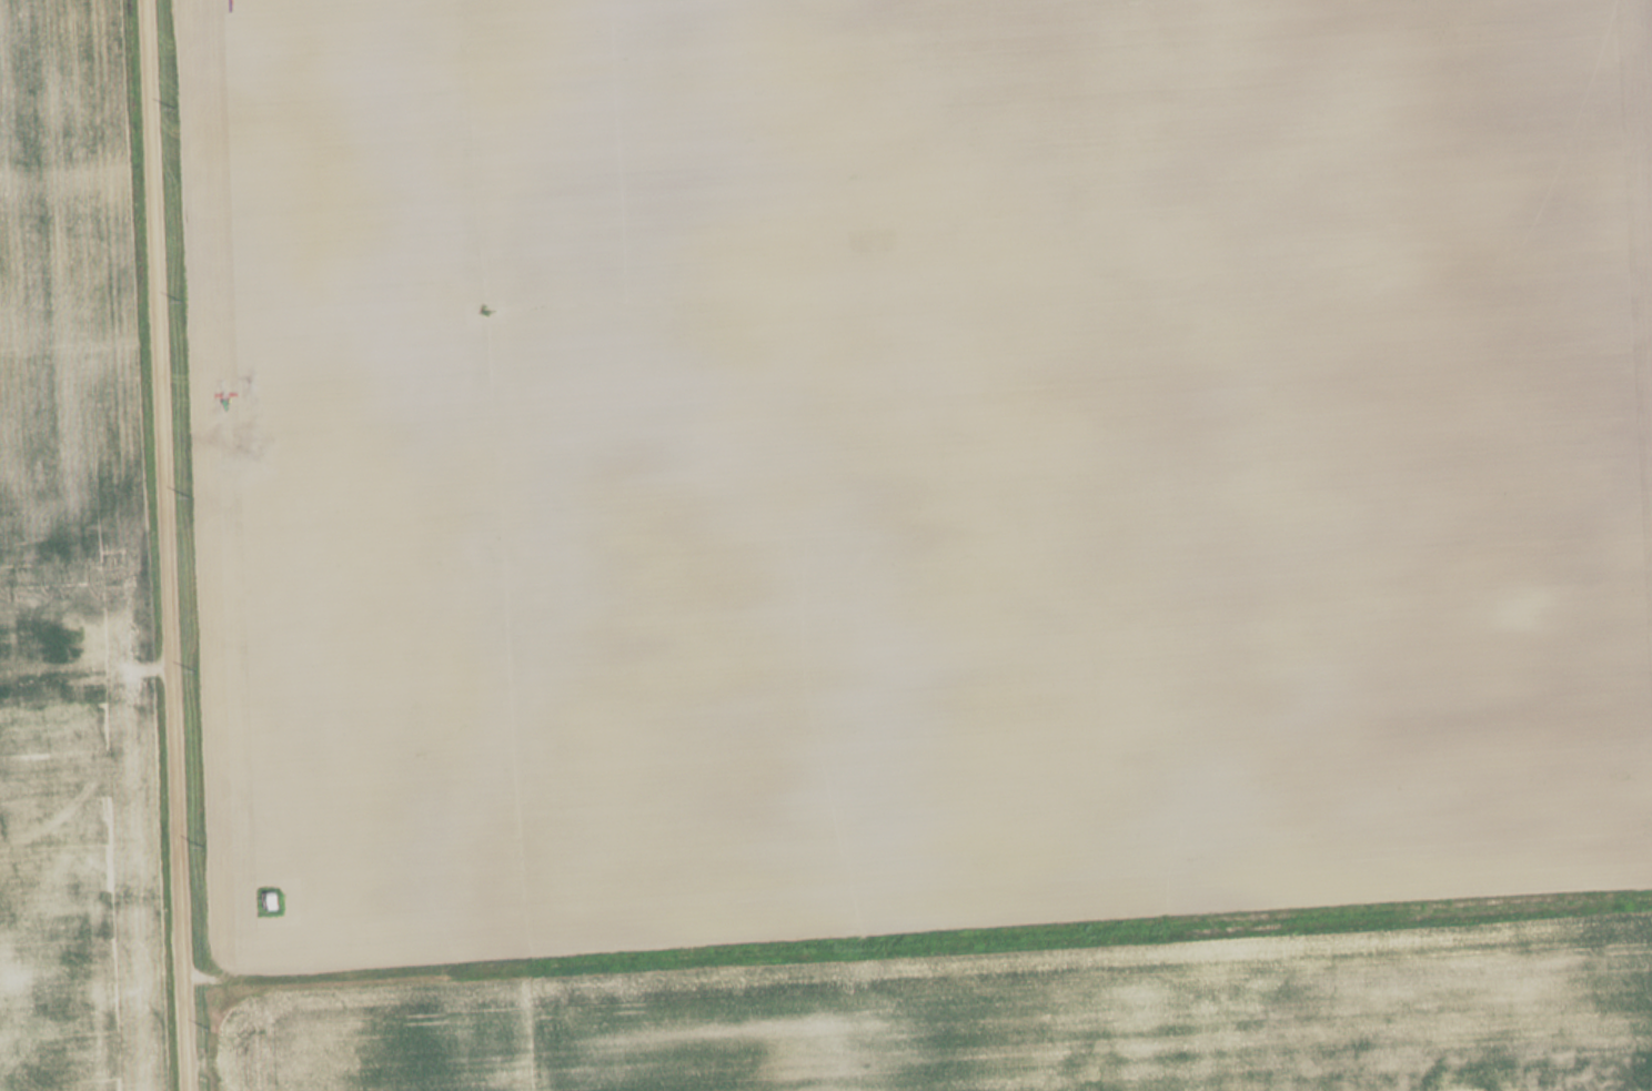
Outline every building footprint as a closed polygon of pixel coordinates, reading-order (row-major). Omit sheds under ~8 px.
[(264,911),(279,911),(279,891),(264,891),(264,911)]
